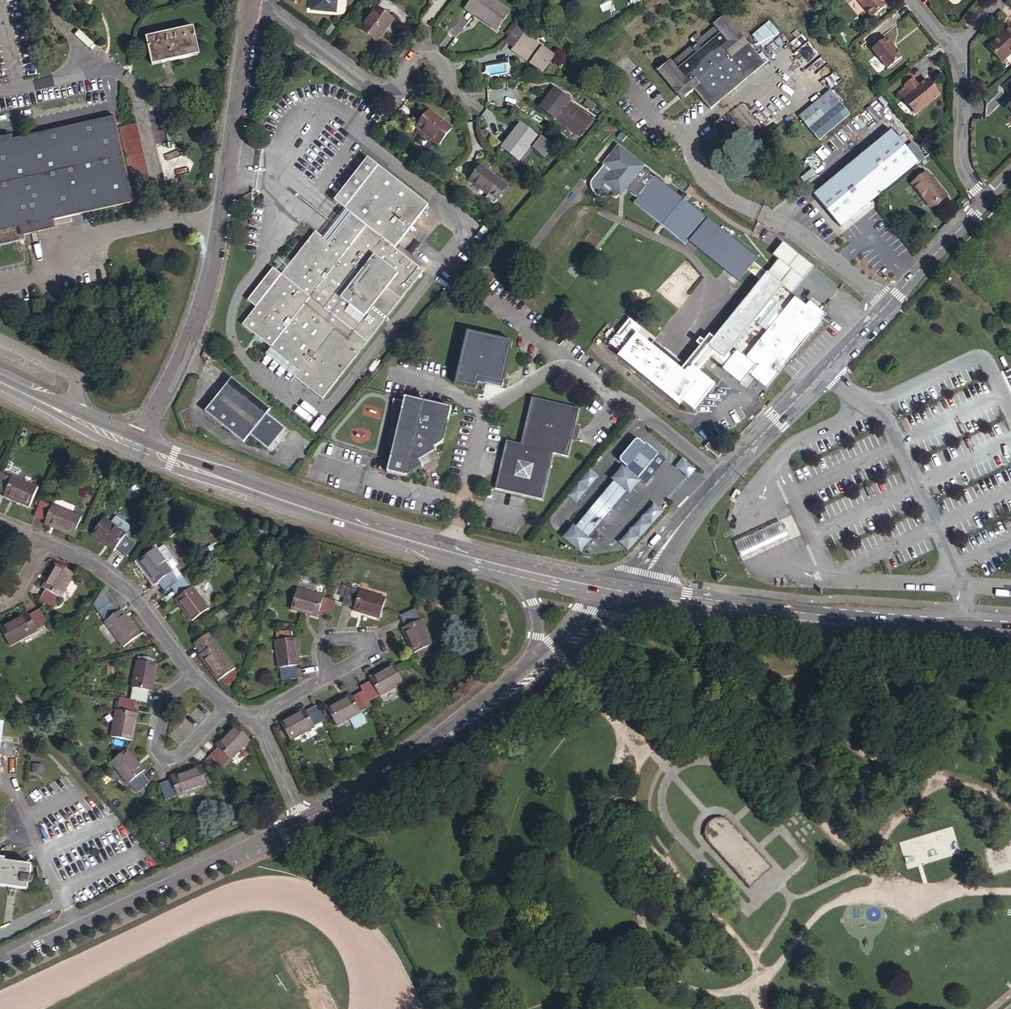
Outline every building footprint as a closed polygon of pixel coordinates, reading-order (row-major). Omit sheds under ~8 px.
[(309,9),(336,12),(337,0),(310,0),(309,9)] [(467,3),(476,9),(496,24),(502,16),(482,1),(479,4),(473,0),(469,0),(467,3)] [(479,4),(482,1),(502,16),(505,12),(489,0),(473,0),(479,4)] [(870,16),(886,3),(883,0),(858,0),(870,16)] [(476,9),(467,3),(463,7),(472,13),(476,9)] [(376,11),(359,34),(373,44),(390,21),(376,11)] [(713,24),(714,26),(720,33),(732,23),(725,14),(713,24)] [(769,22),(751,35),(761,48),(779,34),(769,22)] [(720,33),(714,26),(702,35),(696,40),(672,60),(671,59),(658,69),(682,98),(695,88),(711,108),(765,63),(732,23),(720,33)] [(330,25),(323,34),(327,37),(335,29),(330,25)] [(523,32),(514,25),(502,42),(511,48),(509,50),(515,55),(517,53),(529,62),(527,64),(539,73),(550,58),(521,35),(523,32)] [(202,53),(195,27),(150,38),(156,65),(202,53)] [(986,45),(1001,59),(1010,50),(1010,27),(1005,32),(1003,30),(986,45)] [(696,40),(702,35),(698,30),(692,35),(696,40)] [(791,55),(806,42),(801,36),(786,49),(791,55)] [(885,36),(871,48),(886,68),(900,56),(885,36)] [(517,53),(515,55),(527,64),(529,62),(517,53)] [(578,56),(576,54),(571,57),(563,67),(567,70),(578,56)] [(370,62),(364,70),(371,75),(377,67),(370,62)] [(999,88),(1007,97),(1009,95),(1010,93),(1010,76),(999,88)] [(906,87),(898,93),(915,114),(939,95),(926,79),(918,86),(912,78),(904,85),(906,87)] [(798,115),(818,139),(849,114),(830,90),(798,115)] [(552,118),(570,132),(575,125),(582,130),(587,123),(563,104),(565,102),(551,92),(537,110),(550,121),(552,118)] [(450,130),(427,113),(414,130),(437,148),(450,130)] [(33,245),(32,239),(30,231),(61,224),(140,206),(119,119),(19,143),(6,146),(0,147),(0,253),(33,245)] [(909,135),(900,124),(894,129),(904,140),(909,135)] [(575,125),(570,132),(576,137),(582,130),(575,125)] [(139,127),(124,130),(140,193),(155,190),(139,127)] [(518,127),(505,143),(499,151),(514,162),(527,147),(530,150),(528,152),(537,159),(546,148),(537,141),(534,145),(531,142),(533,139),(518,127)] [(813,194),(839,227),(917,163),(891,131),(813,194)] [(4,140),(6,146),(19,143),(17,137),(4,140)] [(499,151),(505,143),(502,141),(497,148),(499,151)] [(653,177),(652,177),(639,167),(640,166),(615,147),(602,164),(611,171),(602,182),(618,194),(622,188),(635,198),(632,203),(683,244),(704,217),(684,201),(678,196),(653,177)] [(387,164),(377,156),(343,198),(353,207),(387,164)] [(308,366),(302,373),(328,394),(413,285),(428,265),(405,247),(438,204),(387,164),(353,207),(360,213),(338,241),(331,236),(323,229),(299,259),(291,269),(290,272),(264,304),(251,321),(280,344),(308,366)] [(611,171),(602,164),(587,183),(588,187),(593,194),(597,197),(602,197),(609,196),(612,197),(614,198),(618,194),(602,182),(611,171)] [(504,188),(478,167),(466,183),(485,198),(482,201),(491,207),(496,200),(495,196),(499,196),(504,188)] [(945,192),(926,169),(911,182),(930,204),(945,192)] [(958,204),(961,208),(967,202),(964,199),(958,204)] [(360,213),(353,207),(331,236),(338,241),(360,213)] [(789,292),(802,275),(771,251),(769,254),(775,259),(764,272),(750,262),(753,257),(705,218),(688,241),(736,279),(744,269),(758,280),(686,369),(683,375),(694,384),(680,402),(692,411),(712,385),(695,371),(707,357),(712,350),(723,358),(728,351),(753,320),(770,300),(781,286),(789,292)] [(30,231),(32,239),(62,232),(61,224),(30,231)] [(771,251),(802,275),(809,266),(778,242),(771,251)] [(285,264),(291,269),(299,259),(292,254),(285,264)] [(264,304),(290,272),(281,265),(256,297),(264,304)] [(782,310),(770,300),(753,320),(765,330),(745,356),(735,348),(731,354),(728,351),(723,358),(712,350),(707,357),(720,367),(719,369),(739,383),(746,373),(749,370),(755,374),(752,377),(765,387),(809,334),(811,335),(821,322),(820,321),(825,315),(812,304),(807,311),(803,307),(804,305),(793,296),(782,310)] [(807,311),(812,304),(808,301),(804,305),(803,307),(807,311)] [(677,405),(680,402),(694,384),(683,375),(647,346),(633,335),(636,330),(624,320),(604,343),(617,355),(615,357),(677,405)] [(476,383),(485,385),(489,381),(491,386),(501,388),(511,341),(465,330),(452,385),(474,390),(476,383)] [(683,375),(686,369),(651,341),(647,346),(683,375)] [(274,351),(302,373),(308,366),(280,344),(274,351)] [(270,409),(232,377),(205,410),(243,441),(251,432),(269,446),(282,429),(277,425),(278,423),(266,413),(270,409)] [(449,410),(403,399),(385,473),(405,477),(420,468),(417,462),(433,453),(432,449),(441,444),(449,410)] [(576,410),(530,399),(519,446),(566,457),(569,443),(573,425),(576,410)] [(578,427),(573,425),(569,443),(574,444),(578,427)] [(566,457),(519,446),(504,441),(493,490),(540,501),(550,455),(565,458),(566,457)] [(643,444),(621,469),(635,480),(656,455),(643,444)] [(714,446),(709,451),(718,458),(722,453),(714,446)] [(0,480),(0,495),(6,497),(13,480),(2,475),(0,479),(0,480)] [(13,480),(6,497),(4,501),(29,511),(39,489),(14,478),(13,480)] [(612,481),(572,528),(585,539),(625,492),(612,481)] [(743,487),(738,494),(742,497),(747,489),(743,487)] [(45,524),(53,508),(41,503),(34,519),(45,524)] [(656,504),(619,541),(627,549),(664,512),(656,504)] [(53,507),(53,508),(45,524),(44,527),(73,540),(82,519),(53,507)] [(766,529),(741,540),(748,556),(773,544),(794,535),(787,519),(766,529)] [(122,560),(132,546),(122,538),(123,538),(122,537),(127,530),(114,520),(109,527),(100,521),(87,539),(110,556),(112,553),(122,560)] [(158,584),(170,575),(171,574),(154,552),(138,565),(155,587),(158,584)] [(46,591),(60,599),(62,600),(76,576),(58,566),(43,589),(46,591)] [(169,593),(178,586),(170,575),(158,584),(166,595),(169,593)] [(176,603),(190,593),(182,582),(178,586),(169,593),(176,603)] [(316,613),(321,597),(321,596),(296,587),(289,609),(314,617),(316,613)] [(352,607),(357,591),(345,587),(340,603),(352,607)] [(358,590),(357,591),(352,607),(351,610),(376,618),(383,599),(358,590)] [(53,610),(60,599),(46,591),(39,602),(53,610)] [(106,622),(119,613),(103,591),(94,607),(106,622)] [(192,592),(190,593),(176,603),(174,605),(191,627),(208,614),(192,592)] [(333,601),(321,597),(316,613),(327,617),(333,601)] [(403,628),(418,621),(413,610),(398,617),(403,628)] [(30,617),(37,631),(48,626),(40,611),(30,617)] [(121,611),(119,613),(106,622),(104,624),(123,649),(140,637),(121,611)] [(37,631),(30,617),(28,614),(0,628),(0,629),(9,648),(38,633),(37,631)] [(420,620),(418,621),(403,628),(400,629),(411,654),(414,653),(417,660),(430,654),(427,647),(431,645),(420,620)] [(200,654),(213,645),(206,635),(193,645),(200,654)] [(278,668),(295,665),(298,665),(294,638),(270,641),(275,668),(278,668)] [(215,643),(213,645),(200,654),(197,656),(216,682),(233,669),(215,643)] [(130,687),(147,690),(150,691),(155,665),(133,660),(128,686),(130,687)] [(296,676),(295,665),(278,668),(280,679),(296,676)] [(369,681),(377,695),(378,697),(401,684),(390,665),(367,678),(369,681)] [(365,702),(377,695),(369,681),(357,687),(359,691),(365,702)] [(145,702),(147,690),(130,687),(128,699),(135,700),(145,702)] [(368,706),(365,702),(359,691),(349,697),(357,712),(368,706)] [(358,714),(357,712),(349,697),(348,695),(325,708),(336,727),(358,714)] [(132,715),(135,700),(128,699),(118,697),(115,712),(132,715)] [(303,712),(311,725),(322,719),(314,705),(303,712)] [(312,728),(311,725),(303,712),(302,709),(279,722),(290,741),(312,728)] [(135,716),(132,715),(115,712),(113,711),(108,736),(130,741),(135,716)] [(217,748),(229,759),(231,761),(249,741),(233,726),(214,746),(217,748)] [(221,767),(229,759),(217,748),(209,757),(221,767)] [(128,784),(141,773),(143,772),(125,750),(108,763),(126,785),(128,784)] [(169,780),(175,796),(175,798),(206,788),(199,767),(168,777),(169,780)] [(148,782),(141,773),(128,784),(135,793),(148,782)] [(163,800),(175,796),(169,780),(158,784),(163,800)] [(710,842),(748,886),(772,866),(737,825),(731,819),(729,818),(725,816),(722,816),(719,816),(717,816),(714,817),(712,819),(710,821),(708,822),(707,825),(706,826),(706,828),(706,832),(706,835),(707,837),(708,839),(710,842)] [(9,889),(16,890),(29,892),(32,867),(6,863),(6,860),(0,859),(0,888),(9,889)]
